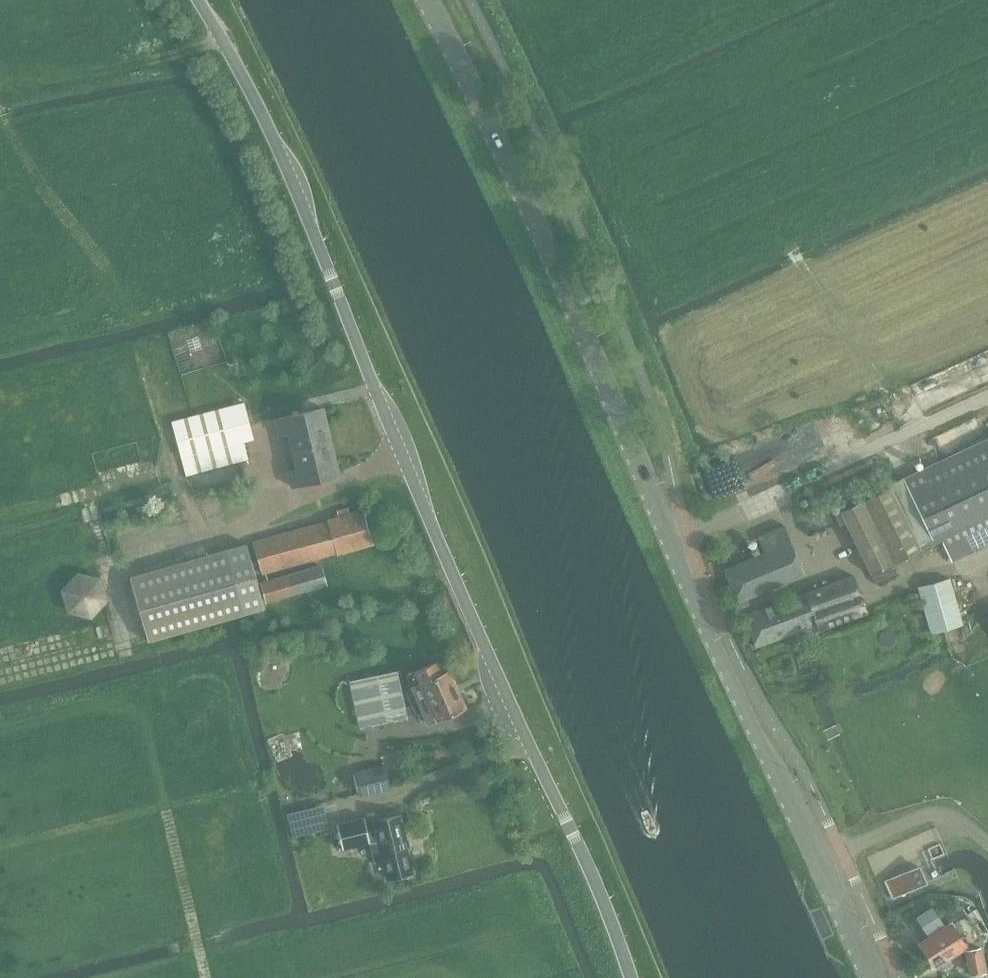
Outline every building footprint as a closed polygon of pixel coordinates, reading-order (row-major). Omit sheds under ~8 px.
[(256,413),(253,401),(244,403),(248,415),(256,413)] [(191,418),(172,423),(186,476),(248,459),(239,425),(248,423),(244,404),(203,415),(191,418)] [(287,433),(291,451),(331,442),(323,408),(275,420),(279,435),(287,433)] [(939,536),(951,561),(987,543),(987,436),(903,477),(904,480),(889,487),(906,521),(918,546),(939,536)] [(339,475),(331,442),(291,451),(296,470),(288,472),(291,487),(339,475)] [(918,546),(906,521),(892,492),(889,487),(839,511),(875,583),(897,573),(892,563),(920,550),(918,546)] [(808,504),(805,498),(798,501),(801,508),(808,504)] [(800,517),(807,533),(833,522),(826,506),(800,517)] [(350,515),(348,508),(336,511),(337,514),(333,515),(334,520),(253,543),(261,574),(371,543),(362,512),(350,515)] [(784,525),(775,529),(757,537),(764,553),(742,562),(724,570),(738,603),(804,575),(784,525)] [(264,608),(246,544),(129,577),(148,641),(264,608)] [(760,553),(757,546),(750,549),(753,556),(760,553)] [(320,566),(260,583),(266,602),(326,586),(320,566)] [(105,600),(99,579),(77,574),(63,591),(69,611),(90,616),(105,600)] [(819,630),(866,612),(853,576),(744,616),(756,647),(817,624),(819,630)] [(949,578),(917,587),(930,633),(962,624),(949,578)] [(449,671),(443,674),(441,674),(436,663),(415,671),(420,684),(411,687),(413,691),(406,693),(415,714),(422,712),(427,724),(465,708),(458,693),(460,692),(457,685),(455,686),(449,671)] [(360,729),(407,718),(397,671),(350,682),(360,729)] [(358,796),(390,789),(384,765),(353,773),(358,796)] [(406,839),(400,815),(373,821),(375,830),(367,832),(364,817),(336,824),(342,850),(369,843),(373,862),(382,860),(387,879),(414,872),(408,848),(411,848),(408,838),(406,839)] [(902,873),(883,881),(892,899),(910,891),(925,884),(917,866),(902,873)] [(916,918),(916,919),(927,934),(943,923),(932,907),(916,918)] [(935,966),(965,946),(951,924),(922,943),(921,943),(920,944),(935,966)] [(984,971),(981,956),(980,948),(966,951),(971,974),(974,973),(975,977),(981,976),(981,972),(984,971)]
